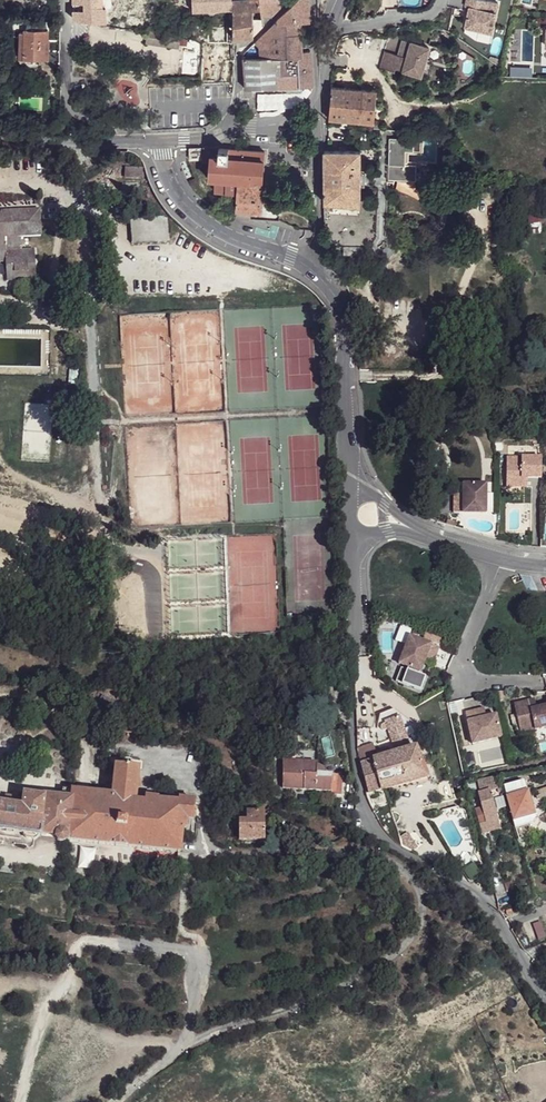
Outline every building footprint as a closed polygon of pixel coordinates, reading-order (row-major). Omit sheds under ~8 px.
[(203,12),(231,10),(231,0),(202,0),(203,12)] [(259,8),(258,1),(258,0),(231,0),(231,10),(233,10),(259,8)] [(280,0),(267,0),(258,1),(259,8),(260,15),(262,27),(281,7),(280,0)] [(277,20),(278,23),(299,21),(303,21),(309,21),(309,0),(296,0),(277,20)] [(490,0),(465,0),(464,5),(468,6),(464,26),(494,32),(500,2),(490,0)] [(234,39),(253,36),(253,18),(258,16),(257,11),(252,12),(252,10),(259,8),(233,10),(233,39),(234,39)] [(253,18),(253,36),(262,27),(260,15),(258,16),(253,18)] [(278,86),(312,86),(310,50),(302,51),(299,29),(299,21),(278,23),(274,23),(242,55),(242,58),(275,55),(278,86)] [(530,25),(530,44),(536,45),(535,62),(545,62),(545,26),(530,25)] [(18,55),(18,59),(23,60),(39,60),(47,60),(48,42),(47,42),(47,31),(24,30),(24,33),(20,33),(18,55)] [(398,55),(384,50),(381,66),(383,68),(394,72),(396,67),(420,73),(424,61),(434,64),(439,47),(429,44),(428,47),(402,40),(398,55)] [(242,58),(244,88),(278,86),(275,55),(242,58)] [(330,85),(329,92),(328,116),(357,119),(373,121),(376,89),(360,87),(330,85)] [(413,172),(413,158),(427,158),(427,146),(396,146),(396,188),(424,188),(424,172),(413,172)] [(189,158),(200,158),(199,147),(188,147),(189,158)] [(202,159),(209,160),(210,147),(203,147),(202,159)] [(237,179),(262,182),(265,151),(210,147),(209,160),(207,176),(218,177),(237,179)] [(359,204),(360,149),(326,150),(326,201),(359,204)] [(143,168),(125,168),(125,178),(143,178),(143,168)] [(216,188),(237,190),(237,179),(218,177),(216,188)] [(251,209),(260,210),(261,199),(262,182),(237,179),(237,190),(236,200),(233,200),(233,206),(235,206),(235,208),(251,209)] [(122,194),(137,195),(137,185),(123,184),(122,194)] [(234,216),(250,218),(251,209),(235,208),(234,216)] [(5,262),(7,281),(36,280),(34,250),(21,251),(21,237),(40,236),(39,211),(0,213),(1,226),(0,226),(0,262),(5,262)] [(82,365),(70,364),(69,379),(74,380),(74,385),(80,385),(82,365)] [(541,477),(541,457),(506,456),(505,486),(520,486),(521,477),(526,477),(541,477)] [(483,513),(483,484),(459,483),(459,494),(459,497),(450,497),(450,512),(483,513)] [(434,662),(440,647),(410,636),(400,663),(421,671),(425,662),(426,658),(434,662)] [(535,707),(530,709),(528,700),(513,703),(519,732),(545,726),(545,705),(535,707)] [(479,707),(463,710),(471,741),(499,735),(494,713),(484,715),(481,716),(479,707)] [(413,723),(402,726),(405,734),(405,735),(416,731),(415,730),(413,723)] [(368,793),(425,779),(415,748),(409,750),(408,747),(401,749),(402,752),(378,759),(373,744),(358,749),(361,763),(365,785),(368,793)] [(283,788),(317,791),(318,773),(305,771),(306,764),(285,762),(283,788)] [(318,773),(320,774),(320,773),(319,770),(317,767),(313,767),(314,764),(306,764),(305,771),(318,773)] [(195,801),(179,798),(179,801),(158,797),(146,797),(145,802),(141,801),(140,797),(137,796),(139,770),(139,768),(132,767),(121,766),(116,765),(115,767),(112,796),(85,791),(79,842),(179,853),(181,834),(182,827),(186,827),(187,820),(192,820),(195,801)] [(317,791),(333,792),(333,795),(344,795),(344,774),(335,774),(320,774),(318,773),(317,791)] [(490,778),(476,781),(479,793),(476,794),(478,801),(471,803),(481,835),(499,830),(488,789),(493,788),(490,778)] [(506,797),(527,791),(524,781),(503,786),(506,797)] [(4,836),(14,837),(33,839),(38,836),(40,837),(41,835),(56,838),(56,841),(58,843),(61,844),(64,842),(66,841),(66,839),(68,839),(73,789),(62,790),(61,795),(43,793),(43,795),(24,792),(23,798),(22,806),(0,803),(0,835),(4,836)] [(85,791),(73,789),(68,839),(68,841),(79,842),(85,791)] [(511,814),(532,808),(528,791),(527,791),(506,797),(511,814)] [(22,806),(23,798),(5,795),(5,797),(0,796),(0,803),(22,806)] [(515,828),(532,823),(535,818),(532,808),(511,814),(515,828)] [(239,840),(265,839),(264,811),(246,812),(246,821),(238,821),(239,840)] [(192,820),(187,820),(186,827),(182,827),(181,834),(195,835),(196,824),(192,824),(192,820)] [(94,869),(94,847),(79,847),(79,869),(94,869)] [(513,881),(506,883),(508,893),(515,891),(513,881)] [(537,940),(543,939),(541,923),(534,924),(537,940)]
